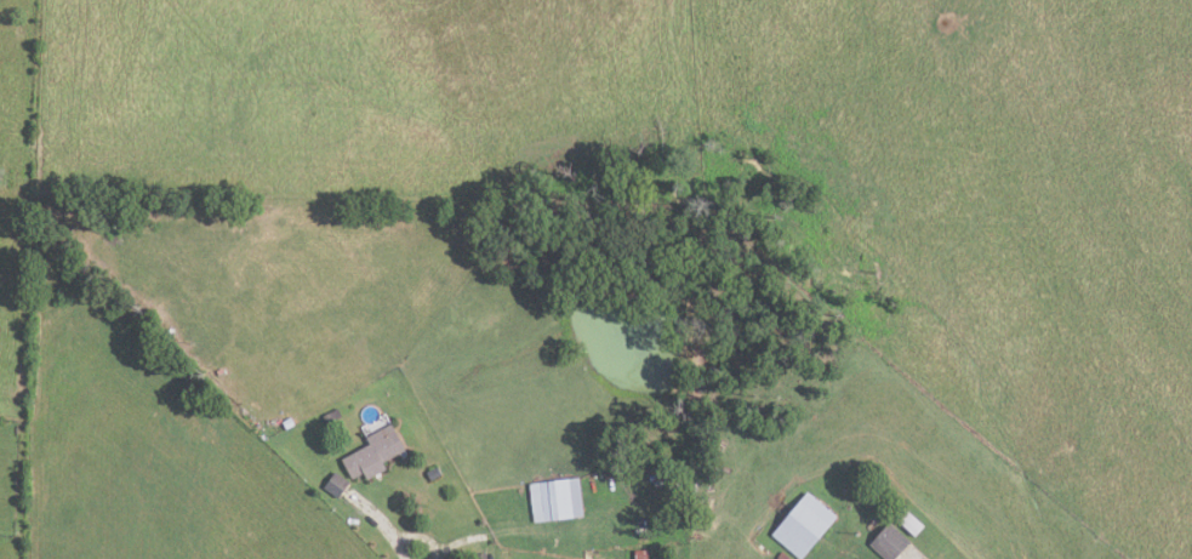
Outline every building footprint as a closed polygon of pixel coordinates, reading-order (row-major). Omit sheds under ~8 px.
[(342,415),(327,423),(324,416),(338,407),(342,415)] [(353,479),(342,458),(371,443),(367,437),(392,423),(405,449),(383,460),(388,469),(369,479),(365,472),(353,479)] [(427,470),(438,464),(443,474),(432,479),(427,470)] [(324,487),(336,470),(350,481),(340,497),(324,487)] [(578,475),(584,514),(535,521),(530,483),(578,475)] [(838,515),(802,558),(772,534),(809,491),(838,515)] [(916,536),(896,517),(906,507),(925,525),(916,536)] [(912,541),(895,558),(890,558),(871,543),(890,521),(912,541)] [(650,549),(650,558),(637,558),(637,549),(650,549)]
